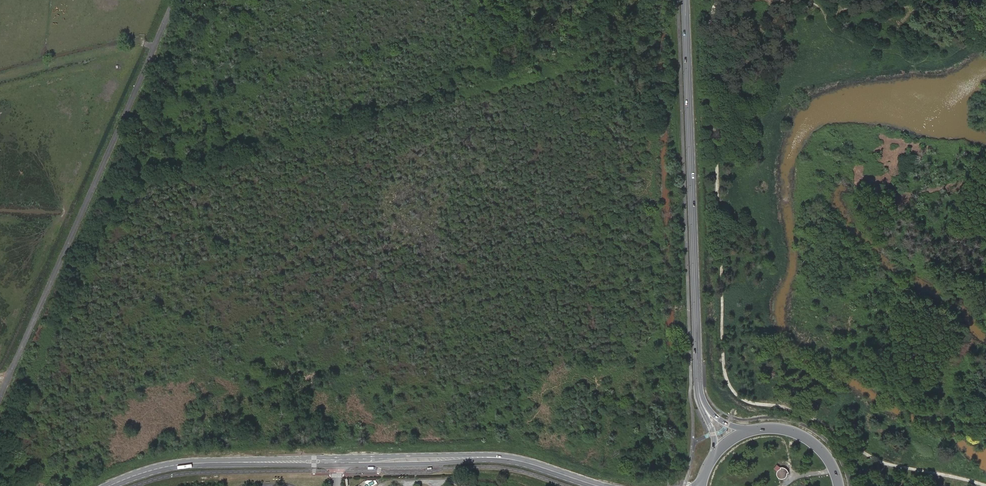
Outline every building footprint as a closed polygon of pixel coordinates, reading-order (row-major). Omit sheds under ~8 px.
[(781,467),(781,469),(780,469),(779,470),(778,471),(778,472),(777,473),(777,474),(777,475),(778,477),(779,478),(780,478),(782,479),(783,479),(785,478),(787,476),(787,475),(787,473),(789,473),(788,471),(787,469),(786,468),(784,467),(783,467),(781,467)]
